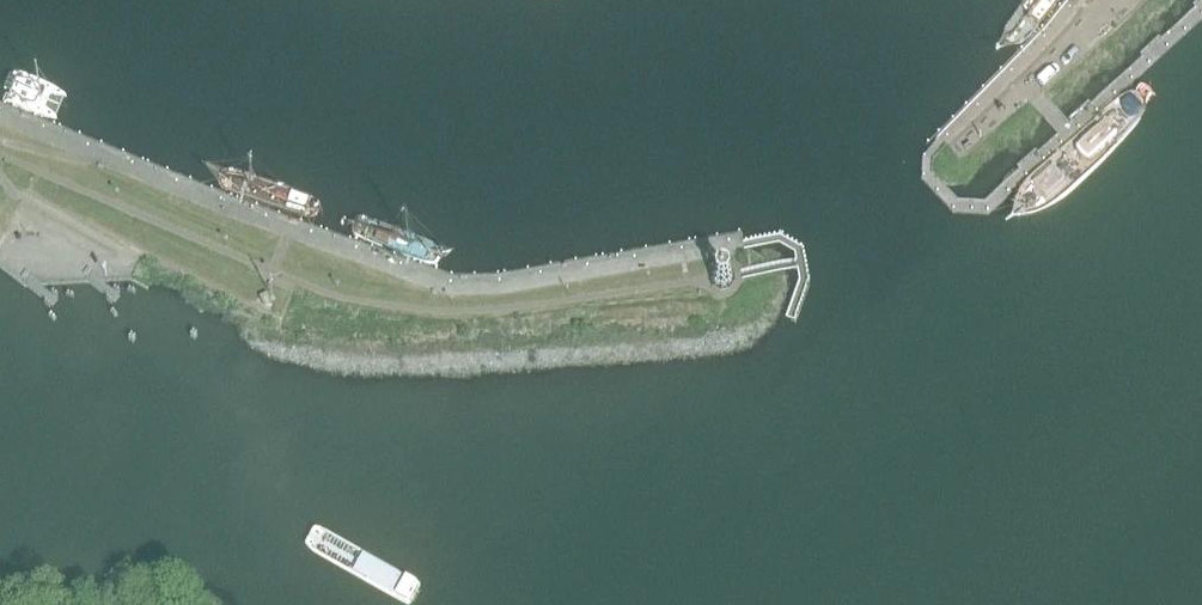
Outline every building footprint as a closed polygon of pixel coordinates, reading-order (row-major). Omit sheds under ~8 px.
[(265,308),(272,305),(268,296),(262,299),(265,308)]
